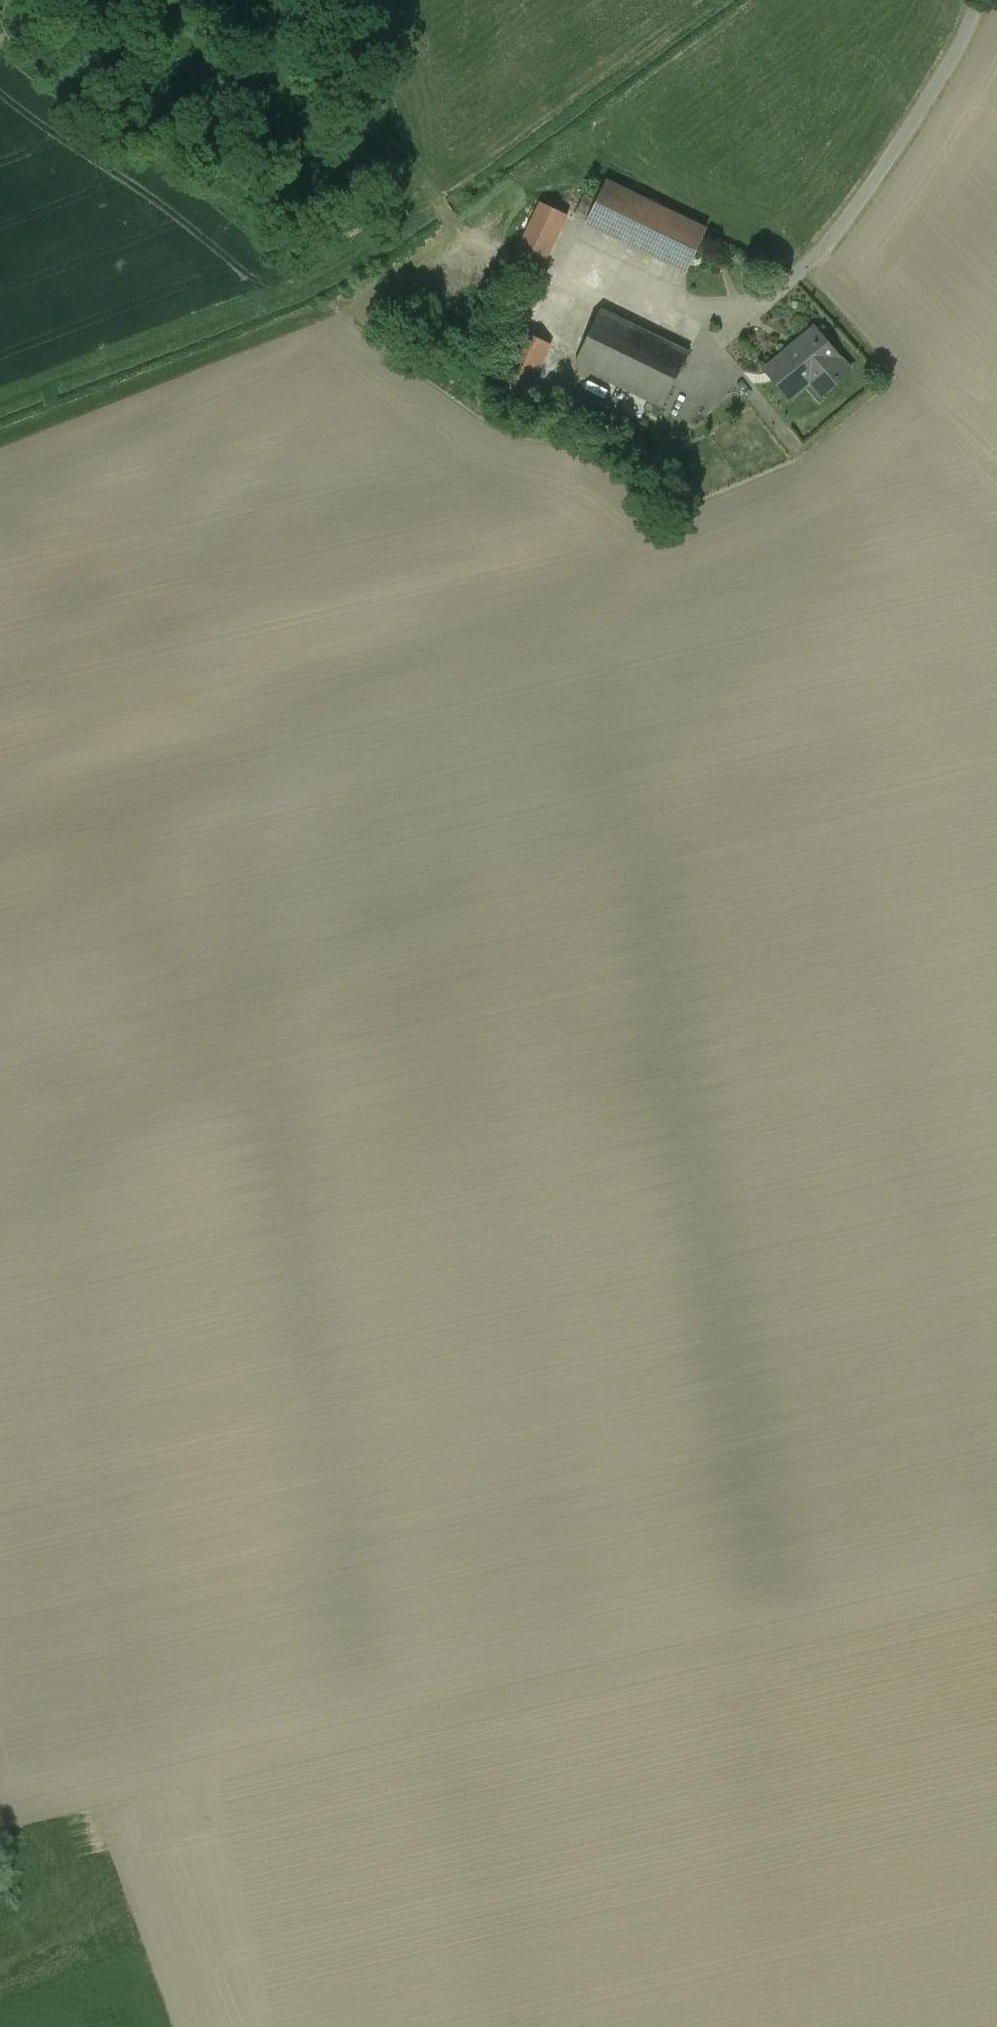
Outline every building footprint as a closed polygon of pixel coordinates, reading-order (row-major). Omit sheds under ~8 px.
[(707,229),(606,181),(596,202),(586,223),(586,224),(686,273),(707,229)] [(596,202),(584,196),(574,217),(586,223),(596,202)] [(568,215),(541,202),(516,253),(543,266),(568,215)] [(689,353),(606,313),(601,311),(576,363),(578,364),(657,403),(663,406),(689,353)] [(821,397),(827,392),(831,389),(852,371),(816,329),(768,370),(792,399),(811,384),(821,397)] [(525,396),(550,345),(524,333),(500,384),(525,396)] [(663,406),(657,403),(653,409),(660,412),(663,406)]
